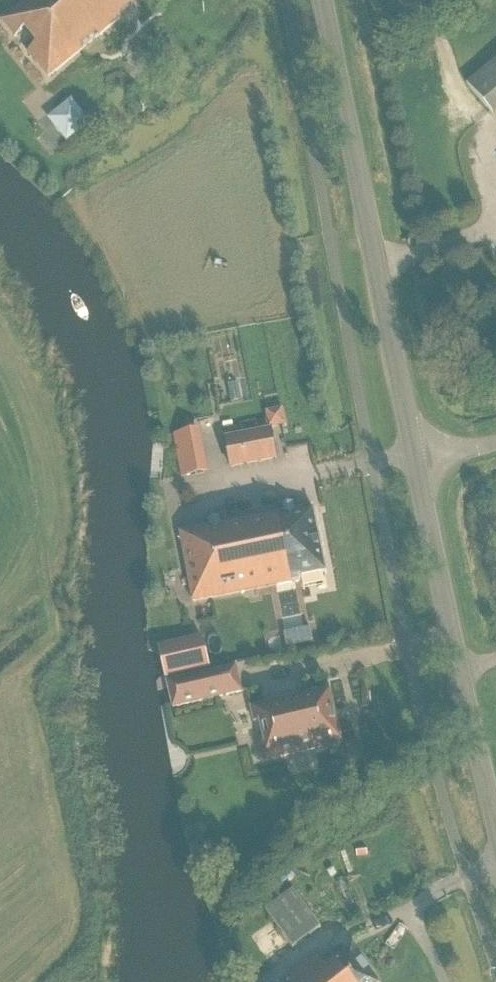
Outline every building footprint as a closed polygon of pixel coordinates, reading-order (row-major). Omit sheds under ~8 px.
[(118,14),(136,0),(25,0),(1,19),(42,70),(41,70),(47,77),(121,17),(118,14)] [(467,85),(493,115),(495,112),(495,60),(467,85)] [(68,139),(93,120),(74,95),(48,114),(68,139)] [(268,405),(267,423),(287,423),(287,405),(268,405)] [(277,461),(271,429),(224,438),(230,470),(277,461)] [(206,470),(199,430),(173,435),(180,475),(206,470)] [(325,572),(313,508),(179,533),(192,601),(301,581),(300,576),(325,572)] [(210,670),(202,636),(158,646),(160,654),(164,673),(166,680),(210,670)] [(235,667),(167,683),(173,708),(241,692),(235,667)] [(316,692),(251,707),(254,723),(260,722),(265,744),(260,746),(264,762),(329,746),(329,744),(340,742),(343,747),(344,746),(331,723),(328,712),(330,685),(328,685),(328,691),(317,693),(316,692)] [(250,702),(247,691),(231,694),(234,706),(250,702)] [(331,880),(336,876),(332,871),(328,875),(331,880)] [(321,929),(293,890),(265,910),(293,949),(321,929)] [(351,923),(334,900),(314,914),(329,935),(333,935),(351,923)] [(353,950),(326,970),(316,957),(291,975),(295,981),(293,981),(376,981),(353,950)]
